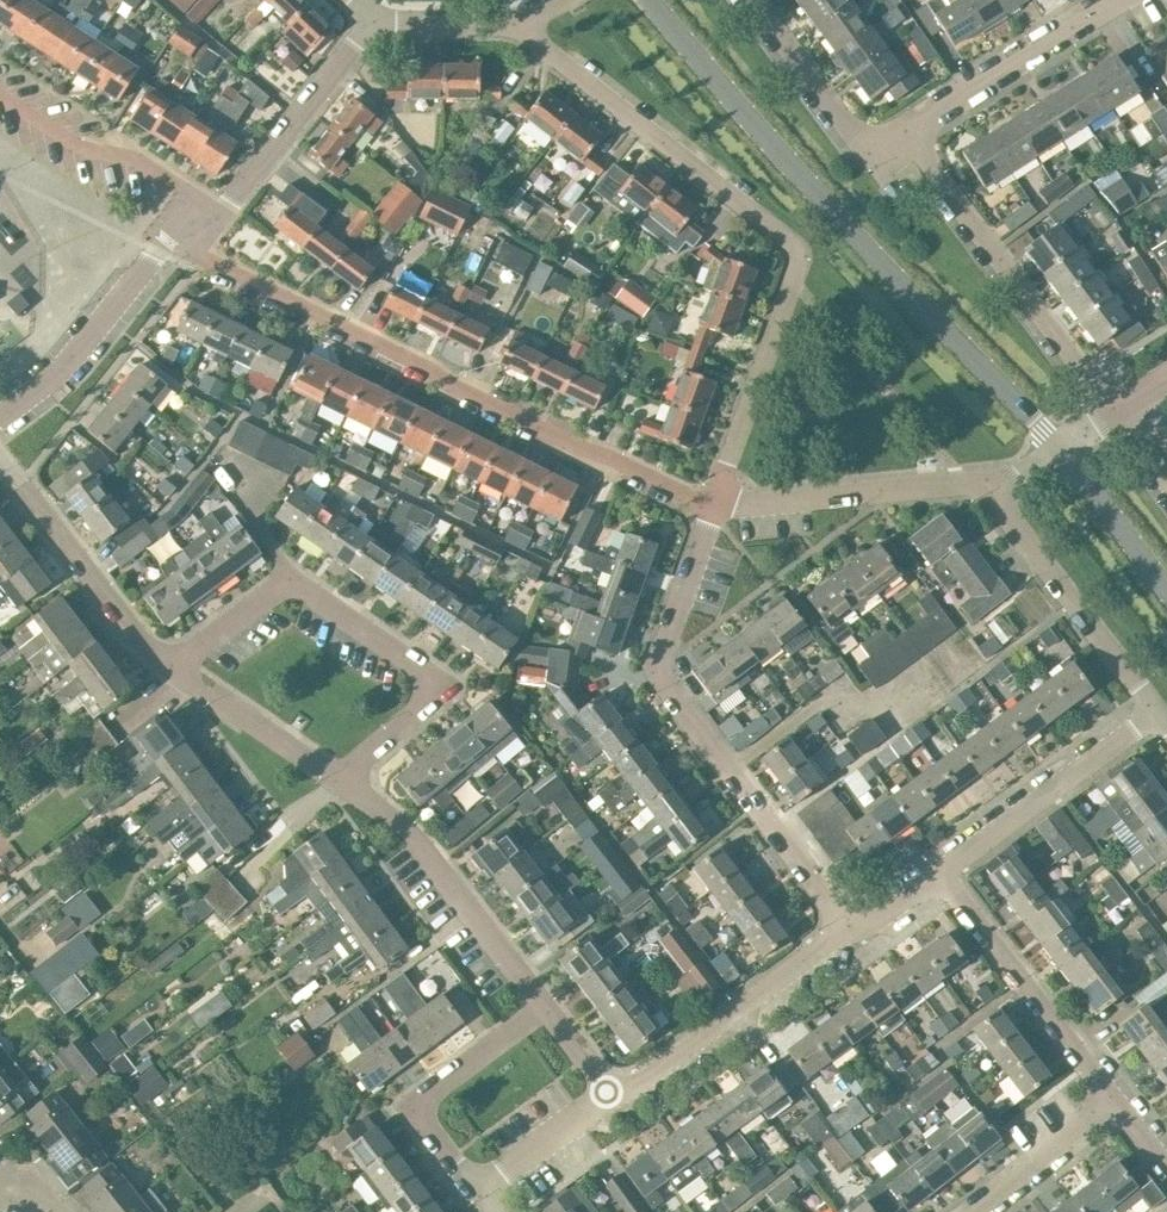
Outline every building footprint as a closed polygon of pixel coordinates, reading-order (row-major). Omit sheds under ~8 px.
[(10,31),(30,0),(0,0),(0,24),(10,31)] [(53,13),(32,0),(30,0),(10,31),(33,45),(53,13)] [(60,18),(53,13),(33,45),(54,59),(92,1),(91,1),(92,0),(73,0),(61,19),(60,18)] [(184,13),(196,0),(169,0),(184,13)] [(290,25),(308,6),(302,0),(265,0),(290,25)] [(798,3),(815,27),(851,2),(850,0),(802,0),(798,3)] [(902,2),(900,0),(882,0),(890,11),(902,2)] [(934,15),(953,46),(979,30),(960,0),(958,0),(934,15)] [(979,30),(989,24),(994,26),(1008,18),(1005,14),(997,0),(960,0),(979,30)] [(1005,14),(1027,0),(997,0),(1005,14)] [(102,30),(90,23),(101,7),(92,1),(54,59),(76,73),(96,41),(95,41),(102,30)] [(851,2),(815,27),(833,51),(868,26),(851,2)] [(910,14),(902,2),(890,11),(898,22),(910,14)] [(195,4),(186,15),(197,24),(206,14),(195,4)] [(308,6),(290,25),(283,32),(308,56),(315,48),(316,48),(333,30),(308,6)] [(255,7),(244,19),(254,28),(265,17),(255,7)] [(123,45),(134,29),(126,23),(114,40),(123,45)] [(169,39),(190,55),(201,41),(180,25),(169,39)] [(833,51),(828,55),(837,66),(841,67),(844,65),(851,76),(886,50),(868,26),(833,51)] [(937,53),(918,26),(906,35),(925,62),(937,53)] [(143,35),(134,29),(123,45),(132,52),(143,35)] [(117,55),(96,41),(76,73),(97,87),(117,55)] [(207,49),(193,71),(205,78),(219,57),(207,49)] [(292,50),(282,61),(293,72),(304,61),(292,50)] [(886,50),(851,76),(870,101),(887,89),(895,101),(919,84),(909,70),(904,74),(886,50)] [(117,55),(97,87),(118,100),(139,69),(117,55)] [(1090,71),(1113,107),(1139,91),(1116,55),(1090,71)] [(407,64),(407,87),(386,86),(386,98),(407,98),(444,98),(445,65),(407,64)] [(480,86),(480,65),(445,65),(444,98),(480,99),(500,99),(501,86),(480,86)] [(129,118),(151,133),(171,102),(172,102),(178,93),(189,75),(181,70),(171,85),(162,79),(154,91),(149,87),(129,118)] [(1087,124),(1113,107),(1090,71),(1064,87),(1087,124)] [(248,78),(237,94),(237,95),(238,95),(249,103),(260,110),(269,96),(248,78)] [(1061,140),(1087,124),(1064,87),(1038,103),(1061,140)] [(229,89),(223,98),(232,103),(238,95),(237,95),(229,89)] [(524,118),(553,140),(574,113),(545,91),(532,108),(515,96),(508,107),(524,118)] [(234,127),(249,103),(238,95),(232,103),(215,130),(194,160),(216,175),(226,161),(227,162),(228,159),(227,158),(237,144),(222,135),(234,127)] [(220,96),(204,122),(193,115),(172,146),(194,160),(215,130),(232,103),(223,98),(220,96)] [(371,134),(382,121),(353,98),(330,127),(350,143),(362,127),(371,134)] [(172,146),(193,115),(172,102),(171,102),(151,133),(172,146)] [(1036,156),(1061,140),(1038,103),(1013,119),(1036,156)] [(1164,107),(1152,114),(1166,139),(1166,113),(1164,107)] [(606,165),(589,152),(602,135),(574,113),(553,140),(581,162),(598,175),(606,165)] [(495,154),(515,129),(503,119),(490,135),(493,137),(486,147),(495,154)] [(988,135),(1011,172),(1036,156),(1013,119),(988,135)] [(339,157),(350,143),(330,127),(308,155),(337,178),(347,164),(339,157)] [(1011,172),(988,135),(961,152),(984,188),(1011,172)] [(424,199),(435,185),(411,152),(403,158),(417,173),(407,187),(424,199)] [(613,164),(593,189),(639,225),(668,186),(640,164),(630,177),(613,164)] [(1061,194),(1072,185),(1063,174),(1052,182),(1061,194)] [(1137,203),(1129,190),(1121,177),(1099,191),(1119,215),(1138,204),(1137,203)] [(575,182),(562,199),(572,207),(585,189),(575,182)] [(1049,203),(1061,194),(1052,182),(1040,191),(1049,203)] [(1129,190),(1137,203),(1149,195),(1141,182),(1129,190)] [(304,249),(320,229),(319,228),(329,214),(289,183),(277,199),(289,208),(274,227),(304,249)] [(1024,249),(1043,274),(1076,250),(1066,236),(1071,233),(1063,222),(1096,196),(1086,183),(1047,213),(1057,225),(1024,249)] [(697,209),(668,186),(639,225),(676,253),(685,242),(693,248),(705,233),(688,220),(697,209)] [(395,235),(422,201),(409,190),(381,224),(395,235)] [(420,218),(457,235),(471,207),(433,190),(420,218)] [(1163,215),(1166,213),(1166,197),(1165,194),(1154,200),(1163,215)] [(1001,220),(1010,232),(1037,212),(1028,200),(1001,220)] [(1153,221),(1163,215),(1154,200),(1144,207),(1153,221)] [(372,216),(371,215),(362,208),(343,232),(354,241),(372,216)] [(1103,230),(1113,222),(1103,208),(1092,215),(1103,230)] [(347,250),(320,229),(304,249),(331,270),(347,250)] [(1132,245),(1122,229),(1111,237),(1121,252),(1132,245)] [(396,256),(404,242),(390,234),(382,248),(396,256)] [(1150,251),(1166,279),(1166,240),(1150,251)] [(518,248),(503,241),(493,262),(508,269),(518,248)] [(700,287),(710,291),(746,304),(759,270),(727,258),(711,246),(702,256),(709,262),(700,287)] [(347,250),(331,270),(359,291),(374,271),(374,270),(381,262),(367,252),(361,260),(347,250)] [(573,250),(563,267),(595,287),(606,271),(573,250)] [(1094,273),(1076,250),(1043,274),(1061,298),(1094,273)] [(1126,262),(1137,278),(1149,271),(1138,254),(1126,262)] [(678,279),(695,285),(686,261),(678,279)] [(541,262),(527,289),(539,295),(552,268),(541,262)] [(1149,271),(1137,278),(1146,292),(1157,284),(1149,271)] [(414,322),(426,298),(410,290),(415,280),(399,272),(383,306),(414,322)] [(1078,321),(1116,294),(1116,293),(1111,297),(1094,273),(1061,298),(1078,321)] [(615,298),(633,311),(642,317),(656,299),(629,279),(615,298)] [(463,305),(470,290),(458,285),(451,299),(463,305)] [(487,292),(474,285),(468,298),(481,304),(487,292)] [(605,311),(613,298),(595,287),(587,301),(605,311)] [(746,304),(710,291),(698,325),(698,326),(690,347),(705,353),(713,330),(734,338),(746,304)] [(19,293),(7,303),(17,316),(29,305),(19,293)] [(1124,305),(1116,294),(1078,321),(1097,346),(1111,335),(1120,347),(1143,330),(1134,318),(1135,313),(1129,305),(1124,305)] [(458,313),(426,298),(414,322),(446,337),(458,313)] [(176,331),(202,344),(217,314),(191,301),(176,331)] [(474,321),(458,313),(446,337),(478,353),(489,330),(494,319),(479,311),(474,321)] [(222,366),(228,357),(227,356),(242,326),(217,314),(202,344),(218,352),(213,361),(222,366)] [(253,369),(268,339),(242,326),(227,356),(228,357),(253,369)] [(582,328),(568,355),(580,362),(587,347),(585,346),(592,333),(582,328)] [(499,363),(531,379),(542,355),(526,347),(531,337),(515,329),(499,363)] [(268,339),(253,369),(278,382),(293,352),(268,339)] [(659,354),(675,359),(679,348),(663,342),(659,354)] [(173,365),(180,350),(168,345),(161,359),(173,365)] [(705,353),(690,347),(682,370),(670,403),(705,416),(718,382),(697,375),(705,353)] [(303,412),(300,418),(310,423),(311,421),(320,403),(337,368),(310,355),(293,390),(308,397),(301,411),(303,412)] [(562,394),(574,370),(542,355),(531,379),(562,394)] [(141,364),(123,386),(149,407),(167,385),(141,364)] [(320,403),(346,416),(363,381),(337,368),(320,403)] [(574,370),(562,394),(594,410),(606,386),(611,376),(595,368),(590,378),(574,370)] [(209,394),(216,380),(205,374),(197,389),(209,394)] [(227,385),(216,380),(209,394),(220,399),(227,385)] [(373,429),(390,394),(363,381),(346,416),(373,429)] [(132,429),(149,407),(123,386),(105,408),(132,429)] [(399,442),(417,407),(390,394),(373,429),(399,442)] [(256,400),(249,414),(261,420),(268,405),(256,400)] [(705,416),(670,403),(662,425),(644,418),(639,431),(658,438),(693,450),(705,416)] [(444,421),(417,407),(399,442),(426,456),(444,421)] [(132,429),(105,408),(87,430),(114,451),(132,429)] [(292,435),(302,440),(310,423),(300,418),(292,435)] [(203,429),(216,439),(224,429),(212,419),(203,429)] [(241,420),(229,445),(228,446),(240,452),(252,425),(241,420)] [(321,427),(311,421),(310,423),(302,440),(312,445),(321,427)] [(453,469),(470,434),(444,421),(426,456),(453,469)] [(264,431),(252,425),(240,452),(252,457),(264,431)] [(278,438),(264,431),(252,457),(265,464),(278,438)] [(480,482),(497,447),(470,434),(453,469),(480,482)] [(290,444),(278,438),(265,464),(277,470),(290,444)] [(329,453),(338,457),(343,447),(334,443),(329,453)] [(345,461),(355,466),(364,448),(354,443),(345,461)] [(308,469),(314,456),(290,444),(277,470),(290,476),(296,464),(308,469)] [(524,460),(497,447),(480,482),(506,495),(524,460)] [(107,477),(101,469),(110,462),(99,448),(65,474),(75,487),(65,495),(83,519),(111,496),(101,483),(108,478),(107,477)] [(364,448),(355,466),(365,471),(374,453),(364,448)] [(182,455),(179,459),(175,465),(187,475),(195,465),(182,455)] [(550,473),(524,460),(506,495),(533,508),(550,473)] [(373,474),(381,478),(385,469),(376,466),(373,474)] [(191,508),(192,509),(215,480),(202,469),(179,498),(191,508)] [(407,469),(398,487),(408,492),(417,474),(407,469)] [(577,487),(550,473),(533,508),(560,522),(577,487)] [(417,474),(408,492),(418,497),(427,479),(417,474)] [(363,496),(370,483),(358,477),(351,491),(363,496)] [(164,478),(156,488),(169,497),(177,488),(177,487),(164,478)] [(380,488),(370,483),(363,496),(373,501),(380,488)] [(301,534),(320,505),(295,488),(275,516),(301,534)] [(461,495),(452,513),(462,518),(471,500),(461,495)] [(102,544),(112,536),(131,521),(130,520),(111,496),(83,519),(102,544)] [(183,520),(192,509),(191,508),(179,498),(170,509),(183,520)] [(343,499),(333,514),(320,505),(301,534),(326,551),(356,508),(343,499)] [(471,500),(462,518),(472,524),(481,505),(471,500)] [(416,523),(423,509),(412,504),(406,517),(416,523)] [(367,515),(356,508),(326,551),(349,567),(369,538),(357,530),(367,515)] [(601,515),(586,508),(569,542),(584,549),(601,515)] [(434,515),(423,509),(416,523),(427,528),(434,515)] [(207,532),(216,544),(217,543),(237,571),(261,553),(241,525),(228,535),(210,512),(199,521),(207,532)] [(141,513),(130,520),(131,521),(112,536),(120,547),(121,549),(141,532),(150,525),(141,513)] [(960,606),(972,621),(1008,594),(996,578),(994,580),(962,538),(960,540),(942,516),(910,540),(930,566),(932,566),(933,568),(931,569),(945,588),(956,579),(971,598),(960,606)] [(15,537),(0,518),(0,548),(15,537)] [(513,522),(505,540),(515,545),(524,527),(513,522)] [(159,537),(150,525),(141,532),(150,544),(159,537)] [(524,527),(515,545),(525,550),(534,532),(524,527)] [(470,550),(478,535),(465,529),(457,544),(470,550)] [(120,567),(150,544),(141,532),(121,549),(120,547),(111,555),(120,567)] [(207,532),(183,549),(192,561),(212,589),(237,571),(217,543),(216,544),(207,532)] [(616,562),(646,574),(656,545),(626,534),(616,562)] [(489,541),(478,535),(470,550),(482,556),(489,541)] [(33,560),(15,537),(0,548),(0,584),(33,560)] [(374,584),(394,555),(369,538),(349,567),(374,584)] [(854,562),(878,594),(878,593),(882,598),(905,580),(879,544),(864,555),(862,552),(854,558),(856,561),(854,562)] [(586,551),(581,565),(611,576),(606,589),(636,600),(646,574),(616,562),(586,551)] [(399,601),(419,573),(394,555),(374,584),(399,601)] [(525,576),(532,563),(520,557),(513,571),(525,576)] [(9,596),(18,608),(50,583),(33,560),(0,584),(0,603),(9,596)] [(169,579),(189,607),(212,589),(192,561),(179,571),(171,560),(160,568),(164,573),(169,579)] [(854,562),(831,579),(854,611),(878,594),(854,562)] [(542,568),(532,563),(525,576),(536,582),(542,568)] [(439,572),(432,582),(419,573),(399,601),(423,617),(451,580),(439,572)] [(169,579),(164,573),(139,591),(164,625),(189,607),(169,579)] [(854,611),(831,579),(807,597),(830,627),(826,630),(836,644),(851,633),(842,620),(854,611)] [(423,617),(448,634),(468,606),(467,606),(474,596),(451,580),(423,617)] [(571,592),(565,608),(583,614),(599,620),(600,617),(627,626),(636,600),(606,589),(601,602),(571,592)] [(921,655),(922,654),(957,629),(930,592),(918,601),(927,615),(904,632),(921,655)] [(790,656),(815,638),(782,595),(769,604),(768,610),(770,612),(762,618),(781,644),(790,656)] [(35,654),(79,621),(61,598),(34,619),(43,631),(20,649),(28,659),(35,654)] [(487,609),(482,616),(468,606),(448,634),(472,651),(493,623),(492,623),(497,616),(487,609)] [(565,608),(562,617),(579,623),(574,638),(569,653),(579,655),(584,656),(588,644),(589,644),(617,654),(622,639),(625,630),(627,626),(600,617),(599,620),(583,614),(565,608)] [(739,636),(758,662),(781,644),(762,618),(739,636)] [(69,664),(96,643),(79,621),(35,654),(28,659),(36,670),(43,664),(53,676),(69,664)] [(517,640),(493,623),(472,651),(498,669),(517,640)] [(898,672),(921,655),(904,632),(893,640),(884,627),(871,636),(898,672)] [(1049,627),(1038,635),(1047,648),(1058,640),(1049,627)] [(744,672),(758,662),(739,636),(716,653),(741,687),(750,680),(744,672)] [(875,689),(898,672),(871,636),(860,644),(870,657),(858,666),(875,689)] [(55,695),(62,705),(114,666),(96,643),(69,664),(78,677),(55,695)] [(550,650),(548,664),(578,667),(579,655),(569,653),(550,650)] [(718,704),(741,687),(716,653),(692,671),(711,696),(712,696),(718,704)] [(1012,654),(1002,662),(1012,675),(1022,667),(1012,654)] [(1064,669),(1050,679),(1070,706),(1093,689),(1073,662),(1070,657),(1060,665),(1064,669)] [(1012,675),(1002,662),(993,669),(1002,682),(1012,675)] [(546,675),(546,676),(576,680),(578,667),(548,664),(547,666),(547,670),(546,673),(546,675)] [(131,689),(114,666),(62,705),(71,715),(83,706),(93,718),(131,689)] [(808,680),(817,692),(828,684),(819,672),(808,680)] [(546,677),(544,685),(571,718),(562,725),(572,738),(560,746),(568,757),(619,718),(602,695),(591,703),(590,704),(576,686),(576,680),(546,676),(546,677)] [(1050,679),(1027,696),(1047,723),(1070,706),(1050,679)] [(806,700),(817,692),(808,680),(798,689),(806,700)] [(967,688),(957,695),(966,708),(977,700),(967,688)] [(966,708),(957,695),(947,702),(957,715),(966,708)] [(1027,696),(1005,713),(1025,739),(1047,723),(1027,696)] [(494,757),(518,736),(489,702),(465,721),(488,748),(487,748),(494,757)] [(762,715),(770,726),(781,718),(772,707),(762,715)] [(131,766),(118,776),(124,784),(150,765),(182,741),(164,717),(161,719),(156,713),(127,736),(139,754),(128,762),(131,766)] [(819,713),(806,723),(814,733),(827,723),(819,713)] [(1005,713),(982,729),(1002,756),(1025,739),(1005,713)] [(729,740),(737,751),(770,726),(762,715),(750,725),(729,740)] [(619,718),(568,757),(578,769),(604,749),(612,760),(637,741),(619,718)] [(861,755),(886,738),(872,718),(847,736),(861,755)] [(76,739),(86,751),(109,733),(99,721),(76,739)] [(442,741),(471,776),(494,757),(487,748),(488,748),(465,721),(442,741)] [(922,721),(912,728),(921,741),(931,734),(922,721)] [(921,741),(912,728),(902,735),(911,748),(921,741)] [(39,729),(17,744),(25,755),(47,739),(39,729)] [(982,729),(960,746),(979,773),(1002,756),(982,729)] [(109,733),(86,751),(95,763),(118,745),(109,733)] [(779,780),(805,760),(788,737),(762,758),(779,780)] [(150,765),(124,784),(125,785),(133,796),(134,797),(164,773),(172,784),(173,784),(200,764),(182,741),(150,765)] [(442,741),(419,760),(441,786),(448,795),(471,776),(442,741)] [(637,741),(612,760),(629,783),(654,763),(637,741)] [(960,746),(937,763),(957,790),(979,773),(960,746)] [(847,748),(846,749),(834,758),(842,768),(854,759),(847,748)] [(866,762),(875,775),(886,767),(876,754),(866,762)] [(1106,800),(1109,804),(1083,824),(1089,832),(1115,812),(1155,782),(1138,759),(1133,762),(1126,759),(1107,774),(1119,790),(1106,800)] [(448,795),(441,786),(419,760),(396,779),(397,780),(393,784),(393,789),(399,796),(404,796),(408,793),(418,806),(430,796),(443,811),(454,802),(448,795)] [(823,783),(805,760),(779,780),(796,803),(823,783)] [(866,782),(875,775),(866,762),(856,769),(866,782)] [(617,792),(603,803),(612,815),(638,795),(647,805),(672,786),(654,763),(629,783),(618,792),(617,792)] [(937,763),(914,779),(934,806),(957,790),(937,763)] [(182,796),(146,824),(154,834),(159,830),(217,786),(200,764),(173,784),(181,796),(182,796)] [(512,777),(513,778),(522,789),(530,782),(520,770),(512,777)] [(532,795),(541,807),(551,800),(561,792),(565,789),(566,788),(560,781),(557,775),(556,776),(541,788),(533,794),(532,795)] [(522,789),(513,778),(503,786),(512,797),(522,789)] [(897,786),(888,793),(891,796),(911,823),(934,806),(914,779),(900,790),(897,786)] [(609,781),(595,792),(603,803),(617,792),(609,781)] [(1166,806),(1166,797),(1155,782),(1115,812),(1089,832),(1095,841),(1108,830),(1108,831),(1122,821),(1123,823),(1132,833),(1144,823),(1166,806)] [(99,783),(79,799),(89,811),(109,795),(99,783)] [(112,813),(133,796),(125,785),(116,792),(104,801),(110,810),(112,813)] [(217,786),(159,830),(168,842),(177,852),(235,809),(217,786)] [(656,817),(630,837),(638,848),(689,808),(672,786),(647,805),(656,817)] [(561,792),(551,800),(559,811),(567,820),(581,809),(574,799),(570,794),(566,788),(565,789),(561,792)] [(839,801),(831,790),(830,789),(821,796),(831,808),(839,801)] [(887,791),(865,808),(868,813),(869,813),(888,840),(911,823),(891,796),(888,793),(887,791)] [(821,796),(798,814),(807,827),(831,809),(831,808),(821,796)] [(104,801),(92,810),(99,819),(110,810),(104,801)] [(471,811),(481,822),(490,815),(480,803),(471,811)] [(1166,841),(1166,806),(1144,823),(1132,833),(1142,847),(1128,858),(1130,859),(1134,866),(1148,855),(1166,841)] [(1059,832),(1072,849),(1084,839),(1060,807),(1048,817),(1059,832)] [(689,808),(638,848),(647,860),(673,840),(682,851),(707,832),(689,808)] [(235,809),(177,852),(177,853),(184,862),(203,848),(212,861),(208,864),(209,865),(225,853),(252,832),(258,827),(247,814),(242,818),(235,809)] [(581,809),(567,820),(575,830),(589,819),(581,809)] [(831,809),(807,827),(816,839),(840,821),(831,809)] [(453,847),(481,822),(471,811),(443,835),(453,847)] [(847,829),(846,830),(848,834),(858,846),(866,857),(888,840),(869,813),(868,813),(847,829)] [(517,821),(506,830),(471,857),(482,872),(488,867),(495,875),(524,853),(535,845),(517,821)] [(840,821),(816,839),(825,851),(848,834),(846,830),(847,829),(840,821)] [(273,904),(339,856),(322,833),(294,853),(295,854),(283,862),(285,864),(286,879),(279,884),(280,885),(267,895),(273,904)] [(848,834),(825,851),(834,864),(858,846),(848,834)] [(1093,850),(1084,839),(1072,849),(1073,849),(1074,848),(1082,859),(1093,850)] [(1166,857),(1166,841),(1148,855),(1134,866),(1141,874),(1155,863),(1156,866),(1166,857)] [(988,875),(1006,899),(1032,879),(1033,881),(1051,867),(1042,856),(1036,860),(1021,854),(1018,854),(1011,844),(983,865),(990,874),(988,875)] [(602,865),(616,854),(608,845),(594,856),(602,865)] [(710,890),(737,870),(719,847),(693,868),(710,890)] [(524,853),(495,875),(512,898),(541,875),(524,853)] [(623,864),(616,854),(602,865),(609,874),(623,864)] [(315,908),(328,899),(356,879),(339,856),(273,904),(281,913),(305,895),(315,908)] [(556,864),(541,875),(512,898),(530,920),(558,898),(559,898),(571,889),(579,883),(571,873),(566,878),(556,864)] [(1095,875),(1100,883),(1111,875),(1105,867),(1095,875)] [(195,889),(205,900),(226,880),(216,869),(195,889)] [(754,892),(737,870),(710,890),(727,912),(754,892)] [(607,892),(616,904),(640,884),(631,873),(607,892)] [(1108,894),(1120,885),(1112,874),(1111,875),(1100,883),(1108,894)] [(81,890),(73,879),(56,892),(65,903),(81,890)] [(307,950),(373,902),(356,879),(328,899),(315,908),(326,923),(300,941),(307,950)] [(1060,879),(1043,893),(1033,881),(1032,879),(1006,899),(1024,922),(1050,902),(1050,903),(1068,889),(1060,879)] [(237,891),(226,880),(205,900),(215,911),(237,891)] [(640,884),(616,904),(625,916),(650,897),(640,884)] [(671,884),(659,894),(658,894),(666,904),(678,894),(671,884)] [(1108,912),(1120,903),(1129,897),(1120,885),(1108,894),(1109,895),(1100,901),(1108,912)] [(558,898),(530,920),(548,944),(554,939),(568,929),(574,937),(595,920),(571,889),(559,898),(558,898)] [(247,903),(237,891),(215,911),(225,922),(247,903)] [(771,914),(754,892),(727,912),(744,935),(771,914)] [(339,943),(348,955),(389,925),(373,902),(307,950),(314,960),(339,943)] [(1073,921),(1065,911),(1059,915),(1050,903),(1050,902),(1024,922),(1041,945),(1067,925),(1073,921)] [(687,910),(678,917),(684,924),(693,917),(687,910)] [(788,937),(771,914),(744,935),(762,957),(788,937)] [(56,947),(79,929),(68,916),(45,934),(56,947)] [(693,924),(686,930),(693,939),(705,929),(698,920),(693,924)] [(1085,948),(1079,940),(1085,936),(1073,921),(1067,925),(1041,945),(1059,968),(1085,948)] [(1147,921),(1138,928),(1136,929),(1143,939),(1155,930),(1147,921)] [(389,925),(348,955),(324,973),(330,983),(345,972),(346,975),(368,959),(376,970),(378,968),(379,969),(407,948),(389,925)] [(659,942),(666,951),(683,939),(675,929),(659,942)] [(713,939),(705,929),(693,939),(701,949),(713,939)] [(1147,956),(1164,943),(1155,930),(1143,939),(1145,941),(1139,945),(1147,956)] [(561,960),(578,983),(607,961),(629,944),(620,932),(598,949),(590,938),(561,960)] [(947,933),(924,950),(944,977),(967,960),(947,933)] [(82,938),(65,951),(79,969),(95,955),(82,938)] [(688,971),(700,961),(683,939),(666,951),(684,974),(688,971)] [(177,942),(145,967),(153,977),(185,951),(177,942)] [(596,1006),(626,983),(617,971),(623,965),(616,955),(629,944),(607,961),(578,983),(596,1006)] [(289,963),(300,955),(294,946),(283,955),(289,963)] [(1059,968),(1077,991),(1102,971),(1104,972),(1108,969),(1121,958),(1113,948),(1095,961),(1085,949),(1085,948),(1059,968)] [(924,950),(901,966),(921,994),(944,977),(924,950)] [(1,956),(0,956),(0,974),(6,974),(11,967),(10,959),(1,956)] [(718,985),(700,961),(688,971),(705,994),(718,985)] [(733,965),(720,975),(728,984),(740,975),(733,965)] [(921,994),(901,966),(878,983),(898,1011),(921,994)] [(1102,971),(1077,991),(1095,1015),(1126,992),(1108,969),(1104,972),(1102,971)] [(402,972),(393,979),(404,995),(413,988),(402,972)] [(1151,984),(1161,998),(1166,993),(1166,972),(1151,984)] [(73,975),(49,993),(64,1014),(89,995),(74,974),(73,975)] [(404,995),(393,979),(383,986),(395,1002),(404,995)] [(613,1029),(650,1001),(642,989),(635,994),(626,983),(596,1006),(613,1029)] [(906,1021),(898,1011),(878,983),(856,1000),(876,1027),(883,1037),(906,1021)] [(975,992),(984,1004),(995,997),(985,984),(975,992)] [(441,995),(418,1013),(438,1040),(461,1023),(441,995)] [(876,1027),(856,1000),(833,1017),(853,1044),(876,1027)] [(631,1052),(660,1030),(650,1017),(658,1011),(650,1001),(613,1029),(631,1052)] [(316,1029),(336,1014),(327,1002),(307,1017),(315,1028),(316,1029)] [(1166,1009),(1156,1017),(1145,1004),(1120,1023),(1138,1047),(1164,1028),(1164,1029),(1166,1027),(1166,1010),(1166,1009)] [(356,1007),(347,1014),(358,1029),(367,1022),(356,1007)] [(972,1029),(989,1052),(1016,1031),(999,1008),(972,1029)] [(949,1011),(938,1018),(948,1031),(958,1024),(949,1011)] [(418,1013),(394,1030),(415,1057),(438,1040),(418,1013)] [(347,1014),(338,1021),(353,1042),(363,1035),(358,1029),(347,1014)] [(853,1044),(833,1017),(811,1033),(830,1060),(853,1044)] [(948,1031),(938,1018),(930,1025),(939,1037),(948,1031)] [(110,1028),(91,1042),(106,1062),(125,1048),(110,1028)] [(372,1028),(363,1035),(365,1037),(392,1074),(415,1057),(394,1030),(381,1039),(374,1030),(372,1028)] [(1164,1029),(1164,1028),(1138,1047),(1156,1070),(1166,1061),(1166,1032),(1164,1029)] [(1033,1054),(1016,1031),(989,1052),(1007,1074),(1033,1054)] [(276,1047),(285,1059),(305,1044),(296,1032),(276,1047)] [(807,1077),(830,1060),(811,1033),(787,1050),(807,1077)] [(362,1054),(348,1064),(369,1091),(392,1074),(365,1037),(363,1035),(353,1042),(362,1054)] [(76,1069),(95,1054),(81,1036),(62,1051),(76,1069)] [(944,1050),(951,1060),(963,1051),(956,1041),(944,1050)] [(12,1060),(0,1044),(0,1069),(12,1060)] [(305,1044),(285,1059),(295,1072),(315,1057),(305,1044)] [(904,1064),(895,1051),(884,1059),(894,1072),(904,1064)] [(95,1054),(76,1069),(87,1084),(107,1069),(95,1054)] [(124,1054),(109,1065),(122,1081),(135,1072),(137,1070),(124,1054)] [(1051,1077),(1033,1054),(1007,1074),(1024,1097),(1051,1077)] [(931,1068),(925,1060),(922,1056),(909,1066),(918,1078),(931,1068)] [(28,1103),(16,1087),(27,1078),(12,1060),(0,1069),(0,1126),(28,1103)] [(784,1061),(771,1071),(786,1092),(799,1082),(784,1061)] [(1156,1070),(1166,1085),(1166,1061),(1156,1070)] [(973,1063),(960,1072),(968,1083),(981,1073),(973,1063)] [(792,1102),(785,1093),(786,1092),(771,1071),(766,1065),(742,1083),(761,1110),(768,1119),(792,1102)] [(946,1067),(931,1079),(921,1087),(934,1103),(959,1084),(946,1067)] [(145,1073),(127,1087),(142,1106),(159,1092),(160,1092),(145,1073)] [(869,1090),(859,1076),(847,1085),(857,1099),(869,1090)] [(742,1083),(718,1100),(738,1127),(761,1110),(742,1083)] [(925,1110),(934,1103),(921,1087),(912,1094),(925,1110)] [(988,1088),(979,1095),(986,1104),(996,1098),(988,1088)] [(26,1114),(36,1126),(31,1130),(48,1150),(82,1124),(55,1091),(26,1114)] [(996,1119),(1009,1109),(1001,1099),(988,1109),(996,1119)] [(715,1144),(738,1127),(718,1100),(695,1117),(715,1144)] [(832,1135),(834,1133),(816,1108),(815,1109),(817,1112),(800,1125),(817,1148),(822,1145),(833,1137),(832,1135)] [(837,1113),(827,1121),(840,1138),(849,1131),(850,1131),(837,1113)] [(876,1122),(889,1139),(899,1131),(886,1114),(876,1122)] [(956,1132),(976,1158),(985,1151),(989,1156),(1004,1145),(979,1114),(956,1132)] [(702,1153),(715,1144),(695,1117),(671,1135),(704,1178),(714,1170),(702,1153)] [(393,1150),(375,1126),(368,1131),(360,1120),(330,1142),(339,1155),(348,1148),(365,1171),(393,1150)] [(925,1138),(933,1150),(933,1149),(953,1175),(976,1158),(956,1132),(947,1120),(925,1138)] [(885,1141),(889,1139),(876,1122),(867,1129),(879,1146),(885,1141)] [(82,1124),(48,1150),(64,1171),(68,1168),(79,1181),(108,1157),(98,1145),(82,1124)] [(840,1138),(836,1141),(846,1155),(859,1145),(849,1131),(840,1138)] [(727,1141),(726,1142),(743,1166),(756,1157),(739,1133),(727,1141)] [(671,1135),(648,1152),(668,1178),(679,1192),(701,1176),(703,1178),(704,1178),(671,1135)] [(839,1169),(850,1160),(846,1155),(836,1141),(833,1137),(822,1145),(839,1169)] [(916,1151),(905,1159),(931,1193),(953,1175),(933,1149),(933,1150),(922,1158),(916,1151)] [(411,1173),(393,1150),(360,1175),(378,1198),(411,1173)] [(668,1178),(648,1152),(624,1170),(644,1197),(653,1209),(664,1201),(655,1188),(668,1178)] [(766,1164),(774,1176),(786,1167),(777,1155),(766,1164)] [(871,1185),(892,1211),(894,1211),(904,1204),(908,1210),(931,1193),(905,1159),(871,1185)] [(1119,1211),(1124,1211),(1143,1197),(1152,1209),(1166,1197),(1140,1164),(1127,1175),(1117,1162),(1094,1180),(1119,1211)] [(93,1199),(89,1203),(96,1211),(118,1211),(138,1196),(122,1176),(112,1163),(83,1186),(93,1199)] [(766,1164),(743,1182),(743,1183),(751,1194),(774,1176),(766,1164)] [(411,1173),(378,1198),(387,1210),(392,1206),(397,1211),(409,1211),(429,1197),(411,1173)] [(624,1208),(636,1200),(617,1174),(605,1183),(624,1208)] [(788,1175),(777,1184),(787,1197),(798,1188),(788,1175)] [(1113,1205),(1118,1211),(1119,1211),(1094,1180),(1071,1198),(1082,1211),(1104,1211),(1113,1205)] [(731,1192),(720,1200),(729,1211),(751,1194),(743,1183),(731,1192)] [(787,1197),(777,1184),(765,1193),(775,1206),(787,1197)] [(854,1210),(852,1211),(892,1211),(871,1185),(849,1202),(854,1210)] [(138,1196),(118,1211),(168,1211),(149,1188),(138,1196)] [(572,1210),(581,1203),(570,1188),(542,1210),(543,1211),(574,1211),(572,1210)] [(429,1197),(409,1211),(441,1211),(429,1197)] [(1053,1211),(1082,1211),(1071,1198),(1053,1211)] [(636,1200),(624,1208),(627,1211),(645,1211),(636,1200)] [(729,1211),(720,1200),(709,1209),(711,1211),(728,1211),(729,1211)]
